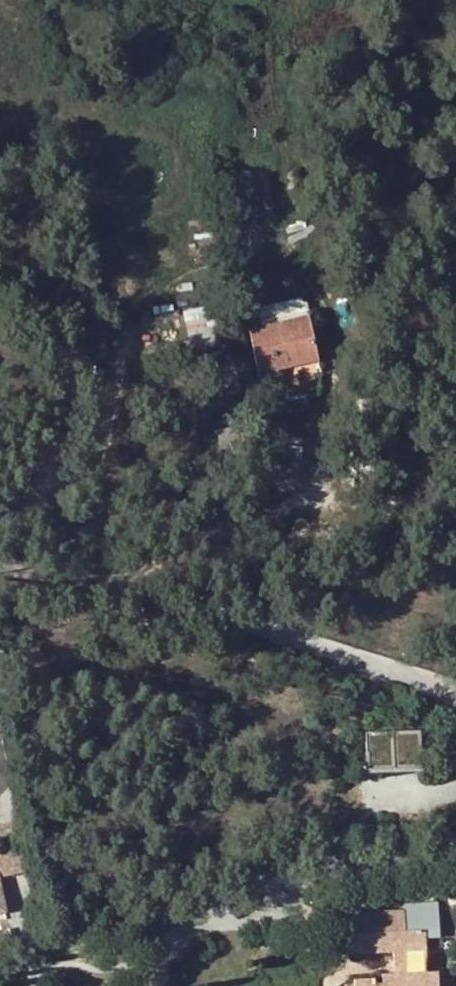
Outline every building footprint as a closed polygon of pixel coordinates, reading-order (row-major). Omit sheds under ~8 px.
[(235,185),(224,187),(226,197),(236,196),(235,185)] [(300,301),(281,302),(285,319),(304,315),(300,301)] [(273,305),(256,309),(260,325),(277,321),(273,305)] [(277,321),(260,325),(246,328),(259,389),(277,385),(273,371),(315,362),(304,315),(285,319),(277,321)] [(364,731),(365,769),(420,769),(420,730),(364,731)] [(352,985),(436,985),(435,972),(424,973),(421,929),(403,931),(402,911),(343,914),(344,934),(358,933),(359,953),(390,952),(391,973),(377,974),(378,985),(368,985),(367,979),(351,980),(352,985)]
